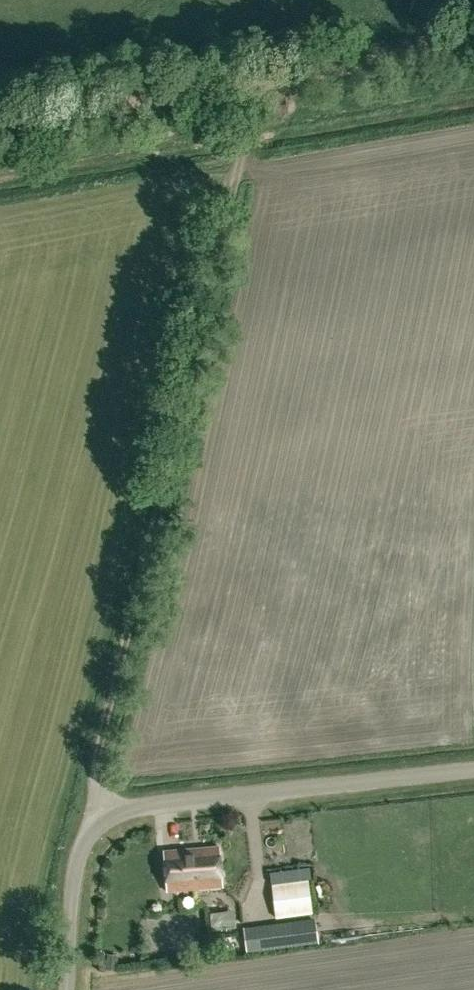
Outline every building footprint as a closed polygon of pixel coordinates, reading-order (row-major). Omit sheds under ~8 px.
[(166,890),(222,887),(219,847),(163,850),(166,890)] [(281,903),(297,901),(294,875),(279,877),(281,903)] [(230,893),(239,901),(247,892),(238,883),(230,893)] [(244,952),(292,947),(290,925),(242,931),(244,952)] [(117,963),(100,962),(99,971),(116,972),(117,963)]
